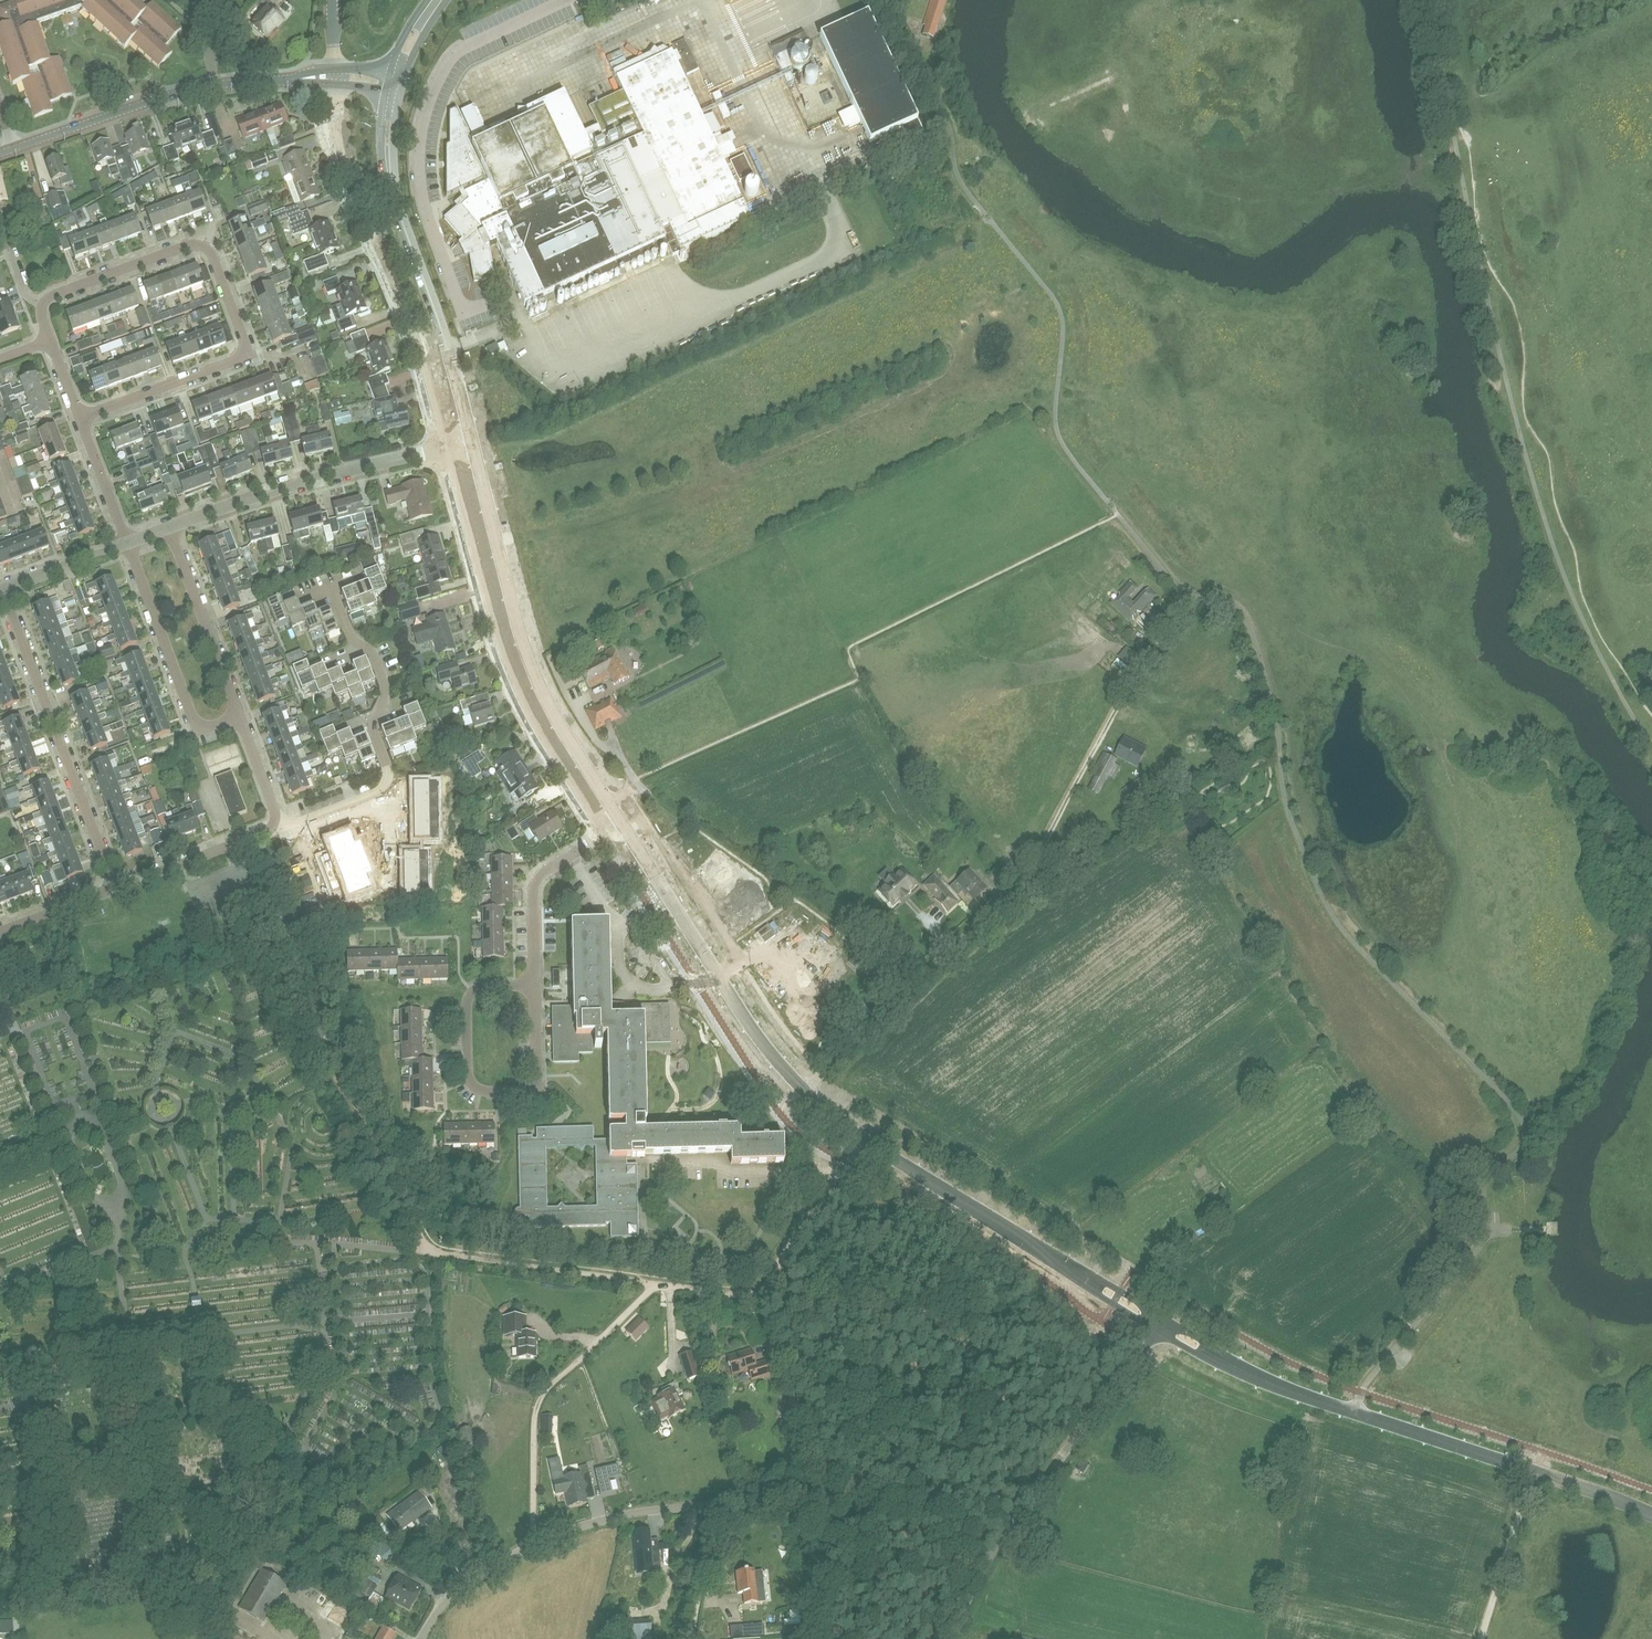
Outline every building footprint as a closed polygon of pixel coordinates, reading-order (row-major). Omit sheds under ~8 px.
[(0,7),(0,45),(14,85),(23,82),(35,117),(54,110),(51,102),(73,94),(60,56),(50,60),(37,23),(82,7),(126,47),(132,40),(160,65),(173,51),(166,45),(182,28),(153,1),(147,8),(138,0),(19,0),(0,7)] [(261,2),(266,6),(259,14),(261,15),(252,25),(265,38),(275,27),(277,28),(284,21),(273,11),(283,0),(262,0),(261,2)] [(668,12),(673,11),(669,0),(664,0),(668,12)] [(934,38),(946,0),(930,0),(922,25),(925,26),(922,35),(934,38)] [(923,133),(917,121),(907,99),(867,14),(819,36),(853,108),(838,115),(845,129),(860,122),(870,143),(901,129),(907,140),(923,133)] [(449,214),(443,219),(462,241),(458,244),(464,256),(468,255),(473,283),(494,279),(488,248),(514,236),(519,247),(501,256),(524,305),(543,297),(592,274),(595,280),(597,279),(600,285),(609,281),(607,275),(667,246),(675,242),(680,252),(720,233),(749,219),(742,204),(729,176),(721,161),(730,156),(722,139),(720,134),(719,134),(718,132),(721,130),(712,113),(703,118),(712,135),(714,134),(715,136),(711,138),(670,53),(672,53),(671,52),(668,50),(663,47),(612,71),(616,79),(622,92),(625,99),(598,112),(607,132),(601,135),(602,139),(589,145),(564,93),(526,111),(525,111),(525,110),(518,110),(518,115),(484,131),(473,107),(461,112),(472,136),(469,137),(473,146),(472,147),(486,178),(488,182),(464,193),(463,189),(485,178),(466,137),(469,136),(457,109),(450,113),(450,145),(446,147),(446,196),(458,191),(461,198),(454,204),(457,208),(449,214)] [(804,50),(800,49),(795,50),(792,52),(790,55),(789,59),(789,63),(792,67),(795,69),(799,70),(804,69),(807,67),(809,63),(810,59),(810,56),(807,52),(804,50)] [(829,93),(821,96),(824,104),(832,101),(829,93)] [(703,111),(715,106),(714,102),(701,106),(703,111)] [(280,104),(259,112),(265,130),(268,137),(274,134),(275,134),(272,128),(287,122),(280,104)] [(259,112),(237,120),(244,138),(265,130),(269,140),(268,137),(265,130),(259,112)] [(182,124),(189,145),(203,141),(206,150),(217,146),(212,131),(201,135),(195,120),(182,124)] [(176,150),(189,145),(182,124),(168,129),(174,144),(162,148),(167,163),(179,159),(176,150)] [(133,156),(149,150),(142,130),(126,135),(133,156)] [(292,135),(277,141),(278,145),(279,146),(280,149),(295,144),(292,135)] [(225,146),(228,157),(237,153),(232,138),(223,141),(225,146)] [(111,177),(119,174),(122,182),(126,181),(127,184),(132,180),(128,169),(125,158),(124,155),(114,159),(108,141),(93,146),(99,164),(106,161),(111,177)] [(223,159),(228,157),(225,146),(220,148),(223,159)] [(269,154),(272,161),(281,157),(278,150),(269,154)] [(293,180),(312,174),(303,151),(285,158),(293,180)] [(253,170),(268,164),(265,155),(249,160),(253,170)] [(739,182),(753,175),(744,155),(730,162),(739,182)] [(131,156),(125,158),(128,169),(134,166),(131,156)] [(63,169),(59,157),(45,162),(52,181),(59,178),(61,186),(73,182),(68,167),(63,169)] [(147,176),(149,182),(158,177),(155,172),(147,176)] [(312,174),(293,180),(301,202),(319,195),(312,174)] [(179,178),(181,185),(189,182),(187,175),(179,178)] [(143,186),(149,182),(147,176),(140,180),(143,186)] [(173,188),(181,185),(179,178),(171,181),(173,188)] [(140,180),(131,185),(133,192),(143,186),(140,180)] [(127,207),(135,204),(130,192),(128,187),(120,191),(122,196),(127,207)] [(57,191),(44,196),(44,199),(48,209),(49,209),(53,221),(71,214),(64,191),(57,191)] [(185,197),(192,215),(205,210),(199,192),(185,197)] [(179,220),(192,215),(185,197),(172,202),(179,220)] [(98,203),(102,209),(110,204),(106,198),(98,203)] [(166,225),(179,220),(172,202),(159,206),(166,225)] [(251,216),(268,210),(264,202),(248,208),(251,216)] [(94,213),(102,209),(98,203),(90,207),(86,210),(90,215),(94,213)] [(288,218),(301,213),(297,204),(285,209),(285,208),(269,214),(273,223),(287,217),(288,218)] [(152,230),(166,225),(159,206),(145,212),(152,230)] [(73,213),(76,219),(84,215),(81,209),(73,213)] [(313,243),(333,236),(329,222),(314,228),(310,217),(308,210),(301,213),(288,218),(290,224),(295,222),(299,234),(308,231),(313,243)] [(69,226),(77,222),(72,213),(71,214),(65,217),(69,226)] [(120,221),(127,239),(141,234),(134,216),(120,221)] [(264,219),(249,224),(246,217),(228,224),(233,238),(251,231),(266,225),(264,219)] [(114,244),(107,226),(105,219),(99,221),(102,228),(94,231),(101,249),(114,244)] [(114,244),(127,239),(120,221),(107,226),(114,244)] [(94,231),(92,224),(86,227),(89,233),(81,236),(88,254),(101,249),(94,231)] [(270,224),(264,227),(267,235),(273,232),(270,224)] [(238,251),(256,244),(251,231),(233,238),(238,251)] [(88,254),(81,236),(68,241),(66,236),(63,237),(61,232),(56,234),(58,239),(63,252),(70,249),(74,259),(88,254)] [(333,236),(313,243),(318,256),(304,262),(308,273),(328,266),(324,255),(339,250),(333,236)] [(273,252),(280,250),(277,242),(270,245),(273,252)] [(675,242),(667,246),(672,257),(680,253),(680,252),(675,242)] [(243,264),(261,257),(256,244),(238,251),(243,264)] [(283,258),(280,250),(273,253),(276,261),(283,258)] [(261,257),(243,264),(248,277),(266,270),(261,257)] [(182,270),(189,288),(203,283),(196,265),(182,270)] [(176,293),(189,288),(182,270),(169,275),(176,293)] [(258,303),(276,297),(271,284),(275,283),(276,286),(291,280),(288,271),(267,279),(269,284),(253,290),(258,303)] [(163,298),(176,293),(169,275),(157,279),(163,298)] [(340,304),(361,296),(356,283),(341,288),(337,277),(323,282),(327,294),(335,291),(340,304)] [(163,298),(157,279),(143,285),(150,303),(152,308),(155,307),(158,305),(156,300),(163,298)] [(118,294),(125,312),(138,307),(132,289),(118,294)] [(299,298),(295,289),(287,292),(291,301),(299,298)] [(112,317),(125,312),(118,294),(105,299),(112,317)] [(194,302),(197,308),(214,302),(212,296),(209,297),(208,297),(194,302)] [(340,304),(332,307),(341,332),(355,326),(351,315),(366,309),(361,296),(340,304)] [(263,316),(281,310),(276,297),(258,303),(263,316)] [(99,322),(112,317),(105,299),(92,304),(99,322)] [(13,315),(11,308),(12,308),(10,302),(9,302),(8,301),(0,304),(0,320),(13,315)] [(184,313),(197,308),(194,302),(182,307),(181,307),(184,313)] [(86,327),(99,322),(92,304),(79,309),(86,327)] [(198,311),(200,318),(201,317),(202,320),(210,317),(209,315),(209,314),(209,313),(219,309),(217,304),(207,308),(198,311)] [(158,316),(155,307),(152,308),(148,309),(153,324),(162,321),(159,315),(158,316)] [(181,307),(168,312),(171,318),(184,313),(181,307)] [(142,329),(151,326),(144,308),(135,311),(142,329)] [(72,332),(86,327),(79,309),(65,313),(72,332)] [(302,309),(296,311),(299,319),(305,316),(302,309)] [(268,329),(286,323),(281,310),(263,316),(268,329)] [(198,311),(190,314),(192,320),(200,318),(198,311)] [(18,320),(16,321),(13,315),(0,320),(0,332),(1,335),(18,328),(18,327),(20,326),(18,320)] [(171,321),(174,327),(182,324),(180,318),(171,321)] [(166,330),(174,327),(171,321),(164,324),(166,330)] [(286,323),(268,329),(268,330),(267,330),(266,332),(268,337),(269,338),(271,337),(273,343),(296,335),(299,342),(315,335),(312,326),(296,332),(294,328),(289,330),(286,323)] [(205,331),(212,350),(225,345),(218,326),(205,331)] [(117,331),(119,337),(128,333),(126,328),(117,331)] [(133,335),(136,341),(154,334),(152,328),(133,335)] [(119,337),(117,331),(104,336),(106,341),(119,337)] [(198,354),(212,350),(205,331),(192,336),(198,354)] [(122,346),(136,341),(133,335),(120,340),(122,346)] [(370,362),(391,354),(386,341),(372,347),(367,335),(352,341),(356,352),(365,349),(370,362)] [(185,359),(198,354),(192,336),(179,341),(185,359)] [(99,337),(91,340),(94,346),(102,343),(99,337)] [(94,346),(91,340),(90,338),(77,343),(80,351),(94,346)] [(109,351),(122,346),(120,340),(107,345),(109,351)] [(172,364),(185,359),(179,341),(165,346),(172,364)] [(507,342),(500,344),(503,352),(510,349),(507,342)] [(496,343),(485,349),(489,356),(500,351),(496,343)] [(109,351),(107,345),(100,348),(102,354),(109,351)] [(586,366),(613,354),(610,345),(582,357),(586,366)] [(95,349),(79,355),(79,356),(83,365),(99,359),(95,349)] [(140,355),(147,373),(161,368),(154,350),(140,355)] [(391,354),(370,362),(375,375),(366,379),(374,401),(389,397),(385,385),(389,383),(387,377),(385,378),(383,372),(396,368),(391,354)] [(134,378),(147,373),(140,355),(127,360),(134,378)] [(312,367),(325,362),(322,355),(309,360),(312,367)] [(114,365),(115,364),(113,358),(108,360),(110,366),(101,369),(108,388),(121,383),(114,365)] [(121,383),(134,378),(127,360),(115,364),(114,365),(121,383)] [(314,373),(327,368),(325,362),(312,367),(314,373)] [(327,368),(314,373),(316,378),(329,373),(327,368)] [(108,388),(101,369),(87,374),(94,393),(108,388)] [(24,393),(40,387),(35,374),(19,380),(22,387),(12,390),(15,397),(24,393)] [(257,380),(263,399),(265,398),(266,403),(271,401),(270,396),(277,394),(279,399),(294,394),(289,380),(281,383),(277,375),(271,377),(270,375),(257,380)] [(311,393),(323,389),(320,378),(307,383),(311,393)] [(250,404),(263,399),(257,380),(243,385),(250,404)] [(12,390),(10,384),(0,388),(0,394),(3,401),(10,399),(15,397),(12,390)] [(237,408),(250,404),(243,385),(230,390),(237,408)] [(29,406),(45,400),(40,387),(24,393),(29,406)] [(230,411),(237,408),(230,390),(217,395),(224,413),(225,413),(227,418),(232,416),(230,411)] [(217,395),(205,400),(211,418),(212,417),(214,423),(219,421),(217,416),(224,413),(217,395)] [(379,433),(389,431),(388,429),(408,425),(404,406),(397,407),(395,396),(389,397),(374,401),(372,401),(376,419),(384,417),(385,423),(377,424),(379,433)] [(10,399),(3,401),(7,414),(14,411),(10,399)] [(50,413),(45,400),(29,406),(22,409),(25,416),(31,413),(34,419),(50,413)] [(197,423),(211,418),(205,400),(191,405),(197,423)] [(339,400),(328,404),(330,412),(342,407),(339,400)] [(331,419),(330,412),(328,404),(327,404),(321,406),(324,421),(331,419)] [(170,413),(164,415),(173,438),(179,436),(178,432),(185,430),(183,426),(176,407),(168,410),(170,413)] [(263,420),(272,417),(269,411),(261,414),(263,420)] [(341,415),(340,411),(332,413),(336,426),(352,422),(349,412),(341,415)] [(295,413),(288,415),(292,430),(299,428),(295,413)] [(157,414),(149,417),(156,434),(158,439),(165,437),(166,441),(173,438),(164,415),(158,417),(157,414)] [(288,415),(281,417),(283,423),(286,436),(288,444),(295,443),(292,430),(288,415)] [(0,418),(0,422),(2,426),(8,424),(7,421),(5,416),(0,418)] [(242,421),(244,427),(254,424),(251,418),(242,421)] [(237,430),(244,427),(242,421),(235,424),(237,430)] [(15,435),(27,430),(26,430),(29,429),(27,422),(12,427),(15,435)] [(137,425),(124,430),(133,456),(140,454),(136,443),(143,440),(137,425)] [(43,446),(59,440),(54,426),(38,433),(43,446)] [(202,426),(195,429),(201,444),(219,437),(217,431),(216,428),(215,429),(212,430),(204,433),(202,426)] [(319,426),(313,427),(319,454),(333,450),(329,434),(321,436),(319,426)] [(302,440),(301,441),(305,457),(319,454),(313,427),(307,428),(309,439),(302,440)] [(225,428),(217,431),(219,437),(228,434),(225,428)] [(252,428),(246,430),(250,443),(257,441),(252,428)] [(27,430),(15,435),(16,439),(15,439),(16,444),(30,439),(27,430)] [(124,430),(110,435),(116,450),(124,447),(128,458),(133,456),(124,430)] [(246,430),(239,433),(243,445),(244,449),(246,456),(254,454),(250,443),(246,430)] [(194,433),(188,436),(190,443),(193,449),(199,447),(194,433)] [(261,451),(265,467),(279,463),(273,441),(272,437),(266,438),(269,449),(261,451)] [(379,453),(391,452),(390,438),(379,438),(379,453)] [(59,440),(43,446),(49,461),(65,455),(59,440)] [(278,440),(273,441),(279,463),(292,459),(288,444),(281,446),(279,440),(278,440)] [(211,443),(204,446),(209,460),(216,457),(211,443)] [(161,445),(154,448),(159,462),(164,460),(166,459),(161,445)] [(4,448),(8,459),(14,457),(10,446),(4,448)] [(198,448),(197,448),(199,454),(202,462),(209,460),(204,446),(199,448),(198,448)] [(147,451),(152,465),(159,462),(154,448),(147,451)] [(176,448),(170,450),(173,457),(179,454),(176,448)] [(220,467),(220,468),(226,482),(239,477),(231,454),(229,450),(222,453),(227,464),(220,467)] [(237,452),(231,454),(239,477),(252,472),(246,456),(239,459),(237,452)] [(177,474),(170,477),(173,484),(173,486),(180,484),(184,494),(185,497),(193,494),(192,491),(197,490),(187,463),(188,462),(184,453),(177,456),(180,465),(182,465),(185,475),(178,477),(177,474)] [(14,457),(8,459),(8,460),(12,471),(12,470),(15,479),(27,475),(24,466),(18,468),(14,457)] [(169,474),(164,460),(159,462),(152,465),(154,471),(159,469),(162,477),(169,474)] [(188,462),(187,463),(197,490),(202,488),(203,490),(211,487),(210,485),(211,485),(209,481),(206,473),(205,468),(204,468),(197,471),(194,460),(188,462)] [(35,472),(41,470),(38,461),(24,466),(27,475),(35,472)] [(129,465),(122,468),(125,475),(138,469),(136,464),(136,463),(129,465)] [(58,484),(74,478),(69,465),(53,470),(57,481),(48,484),(50,489),(59,486),(58,484)] [(138,469),(125,475),(127,482),(128,484),(132,482),(136,480),(139,486),(135,487),(134,489),(133,491),(132,493),(134,498),(136,497),(141,513),(155,508),(147,486),(140,469),(138,469)] [(29,481),(29,480),(27,475),(15,479),(17,485),(29,481)] [(63,497),(79,491),(74,478),(58,484),(59,486),(62,494),(53,498),(55,502),(63,499),(63,497)] [(19,491),(32,487),(29,481),(17,485),(19,491)] [(162,481),(147,486),(155,508),(168,503),(166,495),(170,494),(167,486),(166,486),(165,486),(162,481)] [(428,504),(421,481),(403,486),(403,487),(386,492),(390,505),(396,504),(395,500),(406,497),(409,510),(410,510),(413,520),(432,514),(429,503),(428,504)] [(32,487),(19,491),(21,497),(34,493),(32,487)] [(67,510),(84,504),(79,491),(63,497),(63,499),(66,507),(58,510),(60,515),(68,512),(67,510)] [(351,518),(351,517),(365,514),(361,498),(347,501),(351,518)] [(353,524),(351,517),(351,518),(347,501),(333,504),(337,521),(345,519),(347,526),(353,524)] [(72,524),(88,518),(84,504),(67,510),(68,512),(71,521),(63,523),(59,525),(61,528),(64,527),(65,528),(73,525),(72,524)] [(308,529),(323,525),(319,509),(304,513),(308,529)] [(29,536),(35,552),(48,547),(42,531),(32,535),(28,526),(31,526),(26,512),(18,515),(27,537),(29,536)] [(310,536),(308,529),(304,513),(289,516),(294,533),(293,533),(293,536),(287,537),(289,545),(291,551),(297,550),(295,540),(310,536)] [(72,524),(73,525),(76,534),(68,537),(70,542),(79,538),(78,537),(93,531),(88,518),(72,524)] [(274,520),(260,524),(267,552),(274,550),(272,539),(278,537),(274,520)] [(375,523),(368,525),(374,550),(381,548),(380,542),(375,523)] [(260,553),(267,552),(260,524),(247,527),(251,544),(258,542),(260,553)] [(328,542),(334,540),(330,526),(324,528),(328,542)] [(64,528),(65,528),(64,527),(61,528),(61,529),(50,534),(54,547),(61,544),(59,538),(67,535),(64,528)] [(14,541),(6,544),(0,530),(0,544),(1,546),(3,546),(9,562),(22,557),(16,541),(14,541)] [(29,536),(27,537),(19,540),(15,531),(11,533),(14,541),(16,541),(22,557),(35,552),(29,536)] [(415,542),(412,532),(399,536),(405,554),(419,550),(423,563),(443,557),(439,542),(437,542),(435,537),(417,542),(417,541),(415,542)] [(216,542),(224,539),(223,534),(213,538),(214,539),(199,545),(204,558),(220,553),(219,551),(216,542)] [(338,561),(360,556),(357,543),(335,549),(338,561)] [(292,556),(291,551),(289,545),(282,547),(287,563),(294,561),(292,556)] [(9,562),(3,546),(1,546),(0,547),(0,565),(9,562)] [(225,566),(224,564),(221,555),(229,552),(228,547),(219,551),(220,553),(204,558),(209,571),(225,566)] [(248,568),(250,567),(255,565),(248,547),(241,549),(245,560),(248,568)] [(443,557),(423,563),(429,584),(415,589),(418,600),(442,593),(439,582),(448,579),(446,574),(448,574),(443,557)] [(229,579),(229,577),(226,568),(234,565),(232,560),(224,564),(225,566),(209,571),(214,585),(229,579)] [(373,596),(374,595),(387,590),(378,568),(364,573),(368,582),(373,596)] [(234,592),(234,590),(230,581),(239,578),(237,573),(229,577),(229,579),(214,585),(219,598),(234,592)] [(101,597),(117,591),(112,578),(96,584),(95,582),(87,585),(88,590),(97,587),(100,595),(101,597)] [(377,605),(374,595),(373,596),(368,582),(355,587),(364,610),(377,605)] [(1134,605),(1128,599),(1137,589),(1130,583),(1128,585),(1128,587),(1124,592),(1122,591),(1111,603),(1131,621),(1142,610),(1141,607),(1145,603),(1148,603),(1150,601),(1143,595),(1134,605)] [(234,592),(219,598),(224,611),(239,605),(235,594),(244,591),(242,586),(234,590),(234,592)] [(80,602),(89,599),(84,587),(75,590),(80,602)] [(351,616),(364,610),(355,587),(342,593),(351,616)] [(106,610),(122,604),(117,591),(101,597),(100,595),(91,598),(93,603),(102,600),(105,608),(106,610)] [(54,615),(53,613),(50,604),(59,601),(57,596),(48,600),(49,601),(33,607),(38,621),(54,615)] [(283,605),(284,605),(280,596),(266,601),(275,624),(288,619),(283,605)] [(300,609),(297,600),(284,605),(283,605),(288,619),(292,628),(305,623),(300,609)] [(425,610),(435,607),(433,600),(423,604),(425,610)] [(403,622),(421,616),(417,601),(398,607),(403,622)] [(111,623),(127,617),(122,604),(106,610),(105,608),(97,611),(98,616),(101,615),(104,623),(110,621),(111,623)] [(317,613),(318,613),(314,604),(300,609),(305,623),(309,632),(322,627),(317,613)] [(317,613),(322,627),(326,636),(339,631),(330,608),(318,613),(317,613)] [(58,626),(55,617),(64,614),(62,610),(53,613),(54,615),(38,621),(43,634),(59,628),(58,626)] [(249,631),(249,629),(245,621),(254,618),(252,613),(243,617),(244,618),(228,624),(233,637),(249,631)] [(454,649),(443,614),(427,618),(429,624),(412,628),(417,644),(433,639),(438,653),(454,649)] [(116,636),(132,630),(127,617),(111,623),(110,621),(104,623),(101,624),(103,629),(112,626),(115,634),(116,636)] [(58,626),(59,628),(43,634),(48,647),(64,641),(63,639),(60,630),(68,627),(67,623),(58,626)] [(254,644),(253,643),(250,634),(259,631),(257,626),(249,629),(249,631),(233,637),(238,650),(254,644)] [(116,636),(115,634),(106,637),(108,642),(116,639),(120,650),(137,644),(132,630),(116,636)] [(68,652),(65,643),(73,640),(72,636),(70,637),(63,639),(64,641),(48,647),(53,660),(69,654),(68,652)] [(264,644),(263,643),(262,639),(253,643),(254,644),(238,650),(243,664),(259,658),(258,656),(255,647),(264,644)] [(604,647),(600,639),(594,643),(598,650),(604,647)] [(101,660),(115,655),(111,644),(97,649),(101,660)] [(267,653),(268,657),(269,657),(281,653),(279,648),(267,653)] [(628,678),(613,648),(578,666),(589,688),(610,677),(614,685),(628,678)] [(74,667),(73,665),(70,657),(79,654),(77,649),(68,652),(69,654),(53,660),(58,673),(74,667)] [(269,657),(268,657),(267,653),(258,656),(259,658),(243,664),(248,677),(264,671),(263,669),(260,661),(269,657)] [(129,673),(145,667),(140,654),(124,659),(123,658),(115,661),(117,666),(125,663),(128,671),(129,673)] [(94,666),(99,664),(96,657),(91,658),(94,666)] [(460,661),(462,667),(471,664),(469,658),(460,661)] [(356,673),(362,687),(375,681),(365,659),(352,664),(356,673)] [(309,671),(310,670),(306,661),(293,667),(302,690),(315,684),(309,671)] [(79,680),(75,670),(83,667),(81,662),(73,665),(74,667),(58,673),(63,686),(79,680)] [(458,671),(456,662),(436,668),(440,682),(452,678),(456,690),(476,683),(471,667),(458,671)] [(9,676),(4,663),(0,664),(0,679),(9,676)] [(326,675),(327,674),(323,665),(310,670),(309,671),(315,684),(318,693),(331,688),(326,675)] [(269,684),(268,682),(265,674),(273,671),(272,666),(263,669),(264,671),(248,677),(253,690),(269,684)] [(134,686),(150,680),(145,667),(129,673),(128,671),(120,674),(121,679),(130,676),(133,684),(134,686)] [(342,678),(344,678),(340,669),(327,674),(326,675),(331,688),(335,697),(348,692),(342,678)] [(365,696),(362,687),(356,673),(344,678),(342,678),(348,692),(352,701),(365,696)] [(290,681),(287,675),(279,678),(282,684),(290,681)] [(14,689),(9,676),(0,679),(0,694),(14,689)] [(98,692),(109,688),(105,678),(94,683),(98,692)] [(269,684),(253,690),(258,703),(274,697),(270,687),(279,684),(277,679),(268,682),(269,684)] [(139,699),(154,693),(150,680),(134,686),(133,684),(125,687),(126,691),(135,688),(138,697),(139,699)] [(92,705),(91,703),(88,695),(97,691),(95,687),(87,690),(87,691),(71,697),(76,711),(92,705)] [(3,705),(4,708),(19,702),(14,689),(0,694),(0,706),(3,705)] [(143,712),(159,706),(154,693),(139,699),(138,697),(130,700),(131,705),(140,702),(143,710),(143,712)] [(463,711),(469,710),(474,727),(494,721),(488,702),(478,705),(476,697),(460,702),(463,711)] [(596,708),(595,705),(585,710),(595,730),(605,725),(604,722),(609,719),(611,722),(621,717),(615,706),(614,707),(610,699),(601,704),(602,705),(596,708)] [(93,708),(102,704),(100,700),(91,703),(92,705),(76,711),(81,724),(97,718),(96,716),(93,708)] [(284,724),(283,722),(280,713),(288,710),(286,705),(285,706),(283,702),(266,708),(268,714),(263,716),(268,729),(284,724)] [(412,732),(413,732),(426,727),(417,704),(403,709),(407,719),(412,732)] [(143,712),(143,710),(134,713),(136,718),(138,717),(138,718),(145,715),(148,723),(148,725),(164,720),(159,706),(143,712)] [(102,731),(101,729),(98,721),(107,718),(105,713),(96,716),(97,718),(81,724),(86,737),(102,731)] [(25,730),(20,717),(4,723),(3,721),(0,722),(0,728),(5,726),(8,735),(9,736),(25,730)] [(289,737),(288,735),(285,727),(293,723),(291,718),(283,722),(284,724),(268,729),(273,743),(289,737)] [(416,741),(413,732),(412,732),(407,719),(394,724),(402,746),(416,741)] [(148,723),(141,726),(139,726),(141,731),(149,728),(153,739),(169,733),(164,720),(148,725),(148,723)] [(122,721),(116,723),(118,730),(124,728),(122,721)] [(390,751),(402,746),(394,724),(381,729),(390,751)] [(86,737),(91,750),(107,744),(103,734),(112,730),(110,726),(101,729),(102,731),(86,737)] [(296,731),(298,736),(310,732),(308,727),(296,731)] [(336,737),(336,736),(333,727),(319,733),(328,755),(341,750),(336,737)] [(30,743),(25,730),(9,736),(8,735),(0,738),(0,739),(1,742),(10,739),(13,747),(14,749),(30,743)] [(289,740),(298,736),(296,731),(288,735),(289,737),(273,743),(278,756),(293,750),(293,748),(289,740)] [(358,754),(353,740),(350,731),(336,736),(336,737),(341,750),(344,759),(358,754)] [(442,738),(446,746),(455,743),(450,734),(442,738)] [(358,754),(362,763),(375,757),(366,735),(353,740),(358,754)] [(1125,739),(1117,755),(1137,765),(1145,750),(1125,739)] [(19,762),(35,756),(30,743),(14,749),(13,747),(4,751),(6,755),(15,752),(18,760),(19,762)] [(298,763),(298,761),(294,753),(303,749),(301,745),(293,748),(293,750),(278,756),(283,769),(298,763)] [(503,784),(527,769),(515,751),(497,762),(501,770),(500,770),(501,771),(497,774),(503,784)] [(1115,780),(1121,767),(1116,764),(1118,760),(1103,752),(1091,774),(1095,775),(1088,789),(1099,795),(1109,777),(1115,780)] [(317,753),(305,758),(307,763),(319,758),(317,753)] [(112,773),(112,771),(111,771),(108,762),(117,759),(115,754),(107,757),(107,759),(92,765),(97,778),(112,773)] [(19,762),(18,760),(9,764),(11,768),(20,765),(24,775),(40,769),(35,756),(19,762)] [(480,773),(476,765),(470,757),(462,762),(472,778),(480,773)] [(299,766),(307,763),(305,758),(298,761),(298,763),(283,769),(288,782),(303,776),(302,774),(299,766)] [(311,771),(312,775),(313,775),(314,776),(327,771),(325,765),(311,771)] [(116,784),(117,784),(114,775),(122,772),(120,767),(112,771),(112,773),(97,778),(102,791),(117,786),(116,784)] [(527,769),(503,784),(510,795),(515,792),(520,799),(538,789),(527,769)] [(311,771),(302,774),(303,776),(288,782),(292,795),(308,789),(304,779),(313,776),(312,775),(311,771)] [(230,818),(246,811),(231,772),(215,778),(218,785),(217,785),(230,818)] [(37,800),(53,794),(48,781),(32,787),(32,786),(23,789),(25,794),(34,791),(37,799),(37,800)] [(121,797),(118,788),(127,785),(125,781),(117,784),(116,784),(117,786),(102,791),(106,805),(122,799),(121,797)] [(437,783),(413,783),(413,798),(438,797),(437,783)] [(1228,783),(1220,787),(1221,791),(1223,794),(1231,790),(1230,787),(1228,783)] [(8,801),(20,796),(16,786),(4,791),(8,801)] [(197,817),(205,815),(196,789),(188,792),(193,803),(192,804),(197,817)] [(123,802),(132,798),(130,793),(121,797),(122,799),(106,805),(111,818),(127,812),(126,810),(123,802)] [(42,813),(58,808),(53,794),(37,800),(37,799),(23,804),(23,805),(28,807),(38,803),(42,812),(42,813)] [(438,797),(413,798),(414,812),(438,811),(438,797)] [(9,803),(6,798),(0,801),(0,807),(9,803)] [(154,804),(153,804),(158,817),(165,814),(167,814),(165,810),(163,805),(162,802),(162,801),(160,801),(154,803),(154,804)] [(0,807),(0,815),(11,811),(9,803),(0,807)] [(181,818),(179,819),(185,835),(198,830),(192,814),(194,814),(190,805),(186,807),(189,815),(181,818)] [(132,825),(131,823),(128,814),(137,811),(135,807),(126,810),(127,812),(111,818),(116,831),(132,825)] [(58,808),(42,813),(42,812),(33,815),(34,818),(35,820),(43,816),(46,825),(47,826),(63,821),(58,808)] [(169,823),(165,824),(169,834),(171,840),(185,835),(179,819),(181,818),(177,810),(175,811),(172,812),(176,820),(169,823)] [(438,811),(414,812),(414,826),(438,825),(438,811)] [(534,815),(518,825),(523,833),(531,829),(536,837),(539,842),(562,828),(552,812),(538,821),(534,815)] [(25,818),(19,820),(21,825),(32,821),(35,820),(34,818),(33,815),(25,818)] [(137,838),(136,836),(133,828),(141,825),(142,825),(146,824),(144,818),(131,823),(132,825),(116,831),(121,844),(137,838)] [(68,834),(63,821),(47,826),(46,825),(32,830),(34,833),(36,834),(48,830),(52,838),(52,839),(68,834)] [(345,834),(352,835),(354,824),(346,823),(345,834)] [(1077,828),(1069,823),(1066,827),(1060,837),(1070,843),(1077,828)] [(414,840),(438,840),(438,825),(414,826),(414,840)] [(511,840),(519,835),(513,826),(505,831),(511,840)] [(155,846),(163,842),(158,828),(150,832),(155,846)] [(137,838),(121,844),(126,857),(142,851),(138,841),(147,838),(145,832),(136,836),(137,838)] [(57,852),(72,847),(68,834),(52,839),(52,838),(43,841),(44,846),(53,843),(56,851),(57,852)] [(332,854),(320,858),(333,892),(344,888),(348,899),(371,890),(366,878),(372,876),(360,845),(355,847),(350,835),(328,843),(332,854)] [(36,843),(28,846),(33,860),(41,857),(36,843)] [(62,866),(77,860),(72,847),(57,852),(56,851),(47,854),(49,859),(58,856),(61,864),(62,866)] [(428,852),(403,853),(404,867),(428,867),(428,852)] [(15,856),(7,859),(8,864),(17,861),(15,856)] [(491,875),(512,875),(511,858),(491,858),(491,875)] [(0,861),(0,867),(2,867),(3,870),(10,868),(8,864),(7,859),(0,861)] [(62,866),(61,864),(52,867),(54,872),(63,869),(67,879),(82,873),(77,860),(62,866)] [(25,868),(28,874),(31,883),(38,880),(32,865),(25,868)] [(428,867),(404,867),(404,881),(428,881),(428,867)] [(996,868),(991,873),(994,877),(996,877),(1000,881),(1005,877),(1001,872),(1000,873),(996,868)] [(973,900),(986,887),(970,869),(949,887),(957,897),(962,892),(966,896),(968,894),(973,900)] [(46,886),(54,883),(49,871),(41,874),(46,886)] [(879,892),(892,906),(914,885),(901,871),(894,879),(892,877),(885,883),(887,885),(879,892)] [(31,883),(28,874),(14,879),(20,896),(33,892),(29,883),(31,883)] [(492,892),(512,891),(512,875),(491,875),(492,892)] [(959,902),(933,876),(924,885),(922,887),(947,912),(959,902)] [(7,901),(20,896),(14,879),(1,884),(7,901)] [(404,896),(428,896),(428,881),(404,881),(404,896)] [(492,908),(502,908),(513,908),(512,891),(492,892),(492,908)] [(482,925),(503,925),(502,908),(492,908),(482,908),(482,925)] [(514,1213),(514,1214),(514,1215),(514,1216),(514,1217),(515,1218),(515,1219),(516,1219),(516,1220),(517,1220),(518,1221),(519,1221),(520,1221),(526,1221),(525,1217),(528,1217),(528,1221),(528,1228),(606,1226),(606,1223),(610,1223),(610,1226),(611,1235),(611,1238),(629,1238),(639,1238),(637,1165),(627,1165),(623,1165),(623,1161),(623,1158),(627,1158),(645,1158),(645,1156),(645,1155),(731,1153),(731,1164),(783,1163),(783,1162),(783,1139),(740,1139),(739,1128),(734,1128),(730,1129),(656,1130),(652,1130),(644,1130),(644,1095),(643,1089),(643,1067),(643,1064),(643,1062),(642,1042),(668,1042),(668,1041),(668,1007),(642,1008),(642,1007),(629,1007),(627,1007),(627,1016),(622,1016),(622,1012),(622,1002),(613,1003),(613,1010),(613,1012),(613,1016),(609,1017),(608,996),(607,962),(607,922),(573,923),(574,966),(575,1010),(553,1010),(553,1027),(554,1035),(554,1062),(577,1062),(577,1053),(591,1053),(591,1036),(594,1036),(594,1047),(602,1047),(602,1036),(609,1036),(611,1121),(625,1121),(625,1131),(614,1131),(611,1131),(611,1136),(611,1140),(594,1141),(593,1128),(587,1128),(573,1128),(536,1129),(536,1137),(518,1138),(520,1209),(519,1209),(518,1209),(518,1210),(517,1210),(516,1210),(516,1211),(515,1211),(515,1212),(514,1213)] [(482,942),(503,941),(503,925),(482,925),(482,942)] [(503,941),(482,942),(483,959),(504,958),(503,941)] [(397,970),(397,960),(397,950),(380,951),(381,971),(397,970)] [(347,971),(364,971),(363,951),(347,951),(347,971)] [(380,951),(363,951),(364,971),(373,971),(381,971),(380,951)] [(431,960),(431,980),(448,980),(448,959),(431,960)] [(398,981),(414,980),(414,960),(397,960),(397,970),(398,981)] [(414,980),(431,980),(431,960),(414,960),(414,980)] [(400,1028),(422,1027),(421,1010),(400,1011),(400,1028)] [(401,1044),(422,1044),(422,1027),(400,1028),(401,1044)] [(401,1061),(422,1060),(422,1044),(401,1044),(401,1061)] [(412,1077),(433,1077),(432,1060),(422,1060),(401,1061),(412,1061),(412,1077)] [(412,1094),(433,1093),(433,1077),(412,1077),(412,1094)] [(433,1093),(412,1094),(412,1110),(433,1110),(433,1093)] [(461,1145),(478,1145),(477,1124),(461,1125),(461,1145)] [(477,1124),(478,1145),(494,1145),(495,1124),(477,1124)] [(444,1145),(461,1145),(461,1125),(444,1125),(444,1145)] [(525,1333),(524,1316),(503,1317),(503,1335),(516,1334),(517,1357),(535,1356),(534,1333),(525,1333)] [(636,1340),(649,1327),(639,1317),(626,1331),(636,1340)] [(755,1364),(750,1349),(727,1356),(733,1374),(749,1369),(752,1380),(772,1373),(768,1360),(755,1364)] [(687,1379),(700,1375),(692,1351),(679,1355),(687,1379)] [(669,1418),(685,1410),(675,1391),(678,1389),(674,1383),(662,1389),(664,1393),(658,1396),(659,1398),(650,1402),(660,1420),(668,1416),(669,1418)] [(542,1433),(551,1433),(552,1416),(542,1416),(542,1433)] [(464,1444),(473,1442),(469,1427),(460,1430),(464,1444)] [(437,1450),(444,1460),(455,1452),(448,1443),(437,1450)] [(561,1470),(551,1472),(556,1494),(565,1492),(568,1506),(587,1501),(587,1499),(584,1487),(592,1485),(587,1465),(579,1467),(580,1473),(563,1476),(562,1477),(561,1470)] [(609,1478),(619,1476),(617,1465),(595,1470),(600,1494),(612,1491),(609,1478)] [(1084,1475),(1090,1480),(1096,1472),(1090,1467),(1084,1475)] [(22,1479),(21,1476),(10,1478),(10,1480),(7,1481),(9,1493),(12,1492),(12,1495),(24,1493),(24,1490),(26,1490),(25,1478),(22,1479)] [(429,1495),(434,1490),(430,1484),(424,1488),(429,1495)] [(398,1532),(430,1507),(419,1492),(387,1516),(398,1532)] [(393,1534),(379,1516),(374,1520),(379,1526),(380,1526),(388,1537),(393,1534)] [(652,1567),(660,1566),(658,1550),(651,1551),(649,1530),(633,1531),(637,1573),(652,1572),(652,1567)] [(373,1566),(367,1563),(363,1568),(366,1570),(355,1587),(370,1597),(377,1586),(368,1580),(368,1579),(378,1585),(382,1579),(377,1576),(380,1570),(374,1566),(373,1566)] [(263,1623),(286,1583),(262,1569),(239,1609),(263,1623)] [(752,1570),(735,1572),(737,1594),(742,1593),(743,1602),(766,1600),(765,1591),(755,1592),(752,1570)] [(407,1613),(419,1592),(396,1579),(384,1600),(407,1613)] [(790,1619),(805,1618),(804,1608),(789,1609),(790,1619)] [(396,1626),(396,1625),(396,1624),(387,1619),(387,1620),(373,1612),(369,1620),(382,1628),(376,1638),(393,1638),(396,1634),(393,1632),(396,1626)] [(0,1622),(0,1633),(14,1633),(14,1621),(0,1622)] [(632,1637),(652,1636),(651,1621),(631,1622),(632,1637)] [(358,1628),(352,1624),(345,1637),(349,1638),(352,1638),(358,1628)] [(749,1625),(750,1637),(764,1636),(763,1624),(749,1625)] [(801,1625),(784,1626),(785,1634),(802,1633),(801,1625)]
